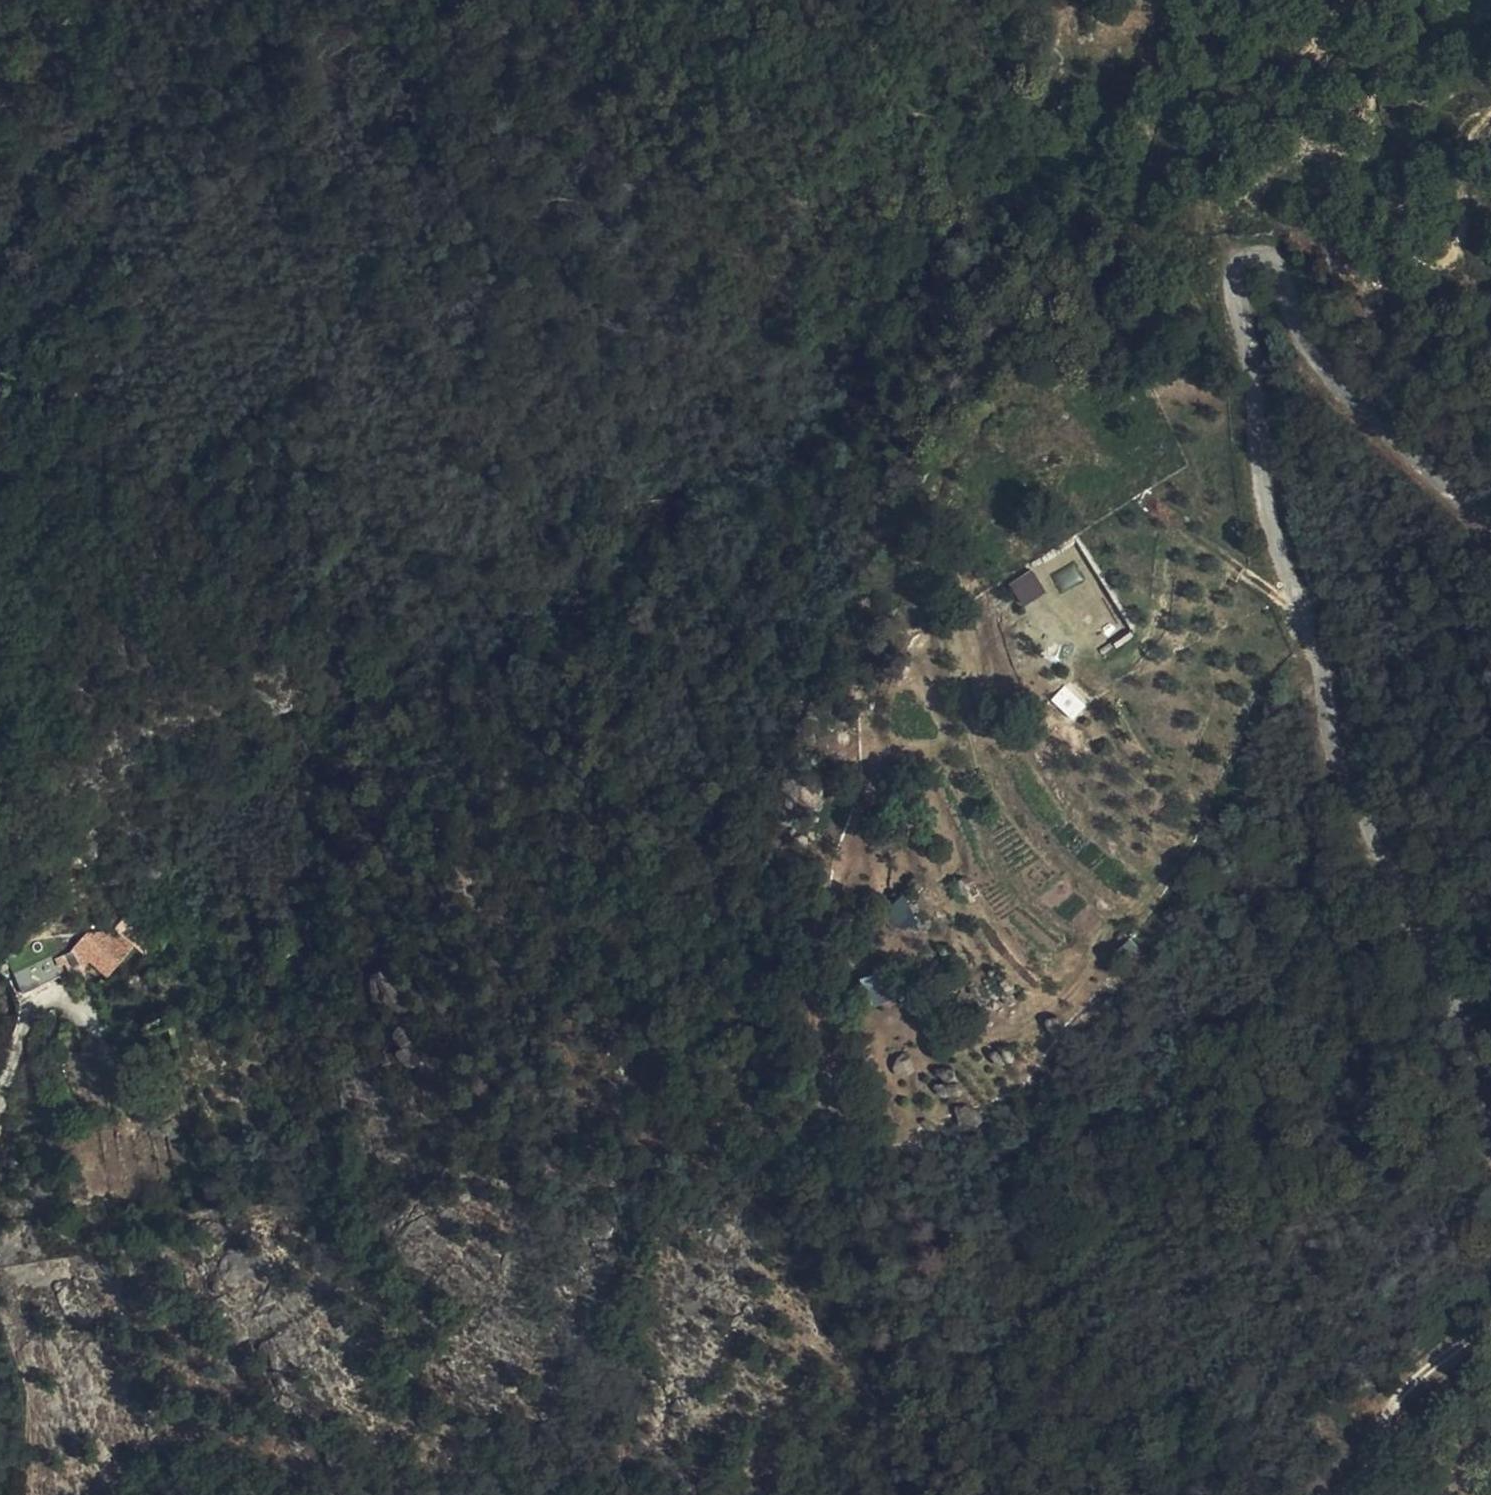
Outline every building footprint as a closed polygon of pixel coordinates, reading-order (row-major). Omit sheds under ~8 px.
[(1008,584),(1022,606),(1044,592),(1030,570),(1008,584)] [(1076,717),(1084,703),(1060,690),(1052,703),(1076,717)] [(106,979),(130,950),(95,920),(63,958),(78,970),(85,961),(106,979)] [(51,955),(12,974),(21,993),(60,974),(51,955)] [(905,994),(895,967),(868,976),(877,1003),(905,994)] [(893,1057),(894,1074),(911,1073),(910,1055),(893,1057)] [(958,1129),(976,1126),(972,1104),(954,1107),(958,1129)]
